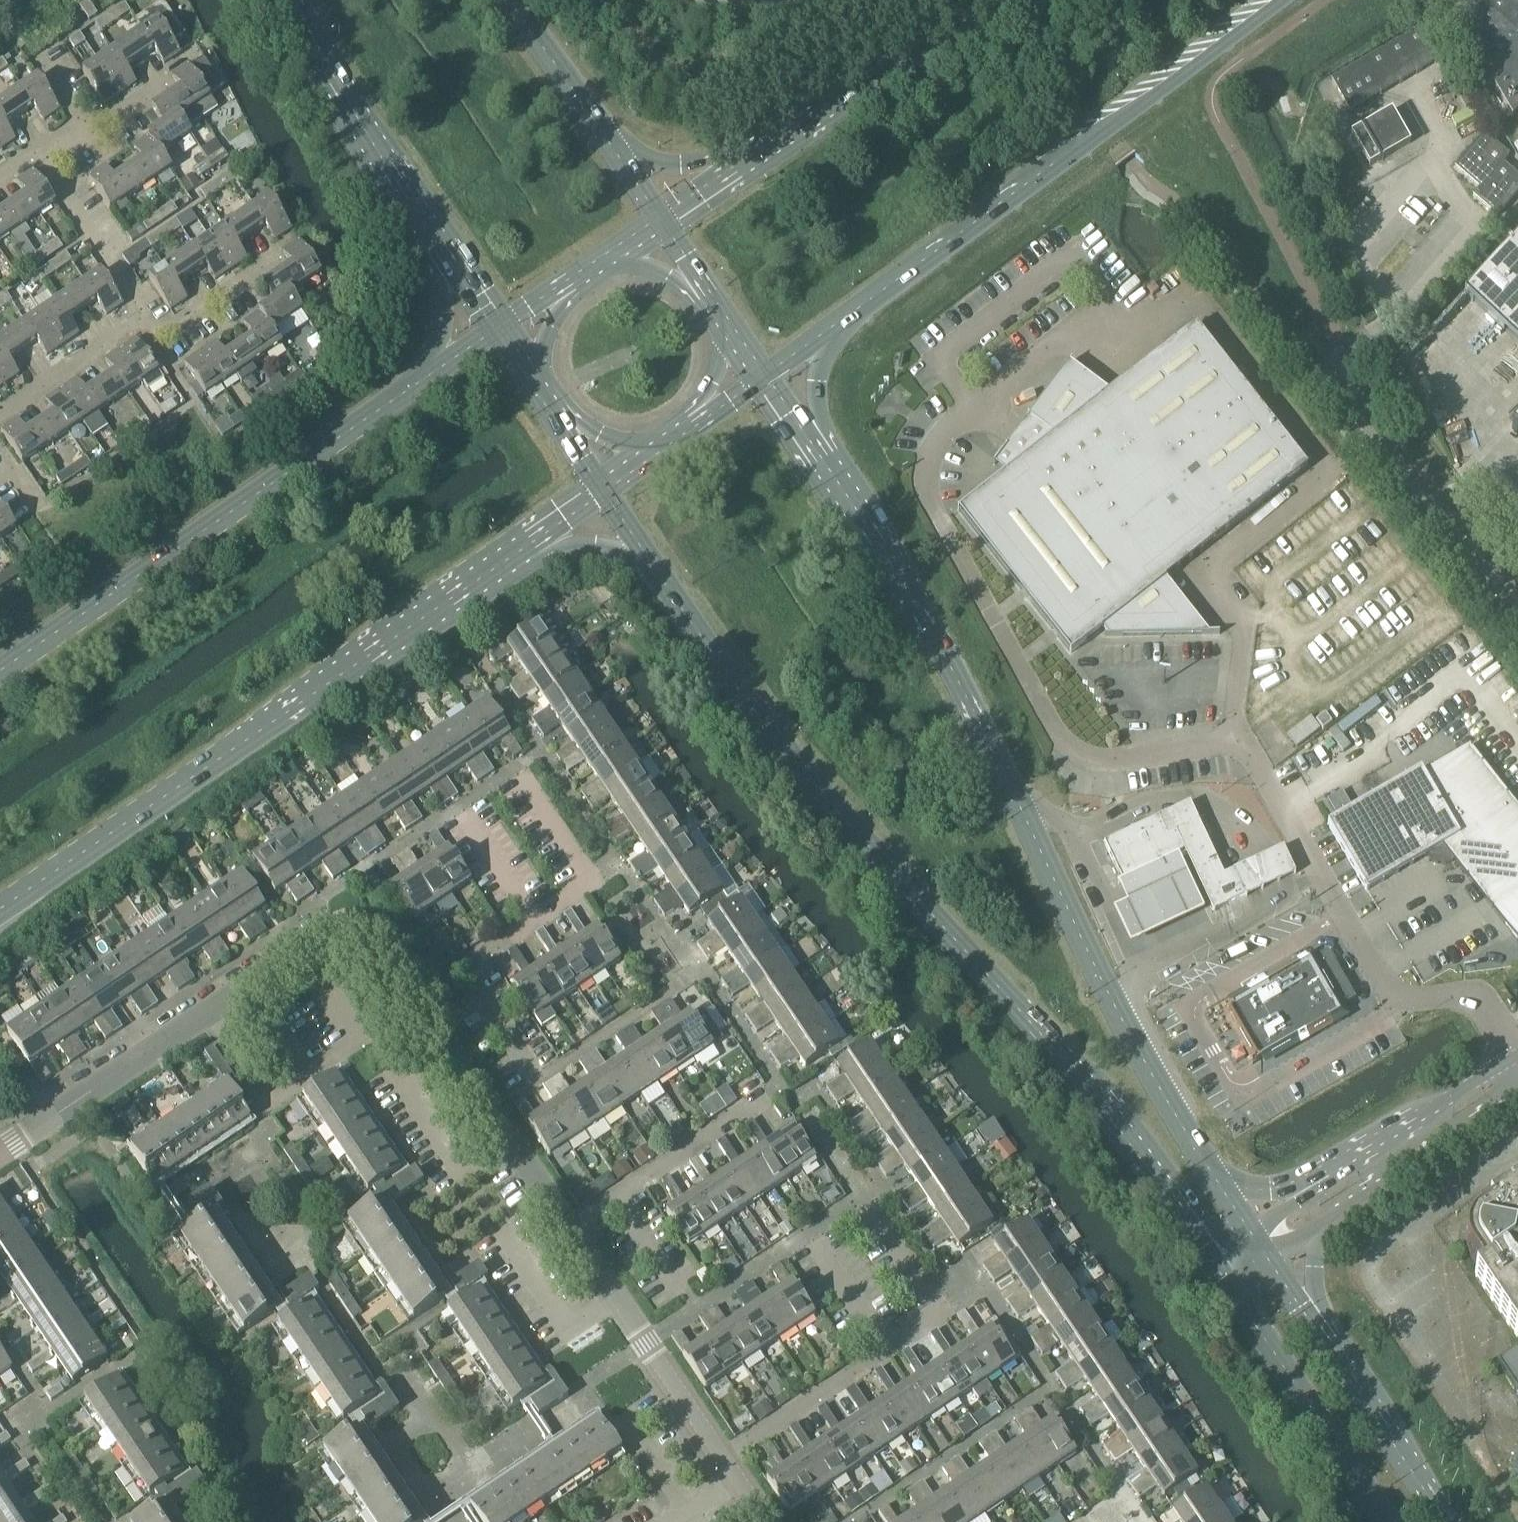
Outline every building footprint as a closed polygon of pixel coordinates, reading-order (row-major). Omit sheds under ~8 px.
[(89,21),(97,16),(87,0),(74,0),(89,21)] [(1517,110),(1517,0),(1487,0),(1459,30),(1511,118),(1517,110)] [(114,11),(120,20),(130,13),(124,5),(114,11)] [(136,22),(143,32),(155,50),(154,50),(164,65),(180,54),(172,42),(182,35),(164,8),(158,7),(136,22)] [(120,20),(114,11),(105,18),(110,26),(120,20)] [(110,26),(105,18),(94,25),(100,33),(110,26)] [(1383,53),(1401,83),(1438,62),(1420,31),(1383,53)] [(143,32),(113,52),(125,70),(126,69),(154,50),(155,50),(143,32)] [(85,43),(80,35),(69,42),(74,50),(85,43)] [(98,62),(120,94),(136,84),(126,69),(125,70),(113,52),(98,62)] [(1401,83),(1383,53),(1331,83),(1348,113),(1401,83)] [(8,68),(3,60),(0,62),(0,74),(8,68)] [(120,94),(98,62),(82,73),(104,105),(120,94)] [(188,65),(172,77),(181,91),(182,91),(194,108),(210,98),(188,65)] [(60,110),(38,78),(23,89),(34,106),(34,107),(44,121),(60,110)] [(5,126),(34,107),(34,106),(23,89),(0,104),(0,120),(5,126)] [(181,91),(151,111),(162,128),(180,118),(187,129),(202,120),(194,108),(182,91),(181,91)] [(1391,113),(1351,136),(1369,168),(1409,145),(1391,113)] [(191,134),(187,129),(180,118),(162,128),(148,137),(160,155),(161,154),(191,134)] [(15,140),(5,126),(0,120),(0,151),(15,140)] [(1478,140),(1454,168),(1479,189),(1472,196),(1496,218),(1517,192),(1517,178),(1502,164),(1508,157),(1483,135),(1478,140)] [(171,169),(161,154),(160,155),(148,137),(133,148),(142,163),(143,162),(155,180),(171,169)] [(212,157),(218,166),(229,158),(223,150),(212,157)] [(202,164),(207,172),(218,166),(212,157),(202,164)] [(114,182),(125,199),(155,180),(143,162),(142,163),(114,182)] [(207,172),(202,164),(193,170),(199,178),(207,172)] [(125,199),(114,182),(104,167),(88,178),(109,210),(125,199)] [(219,179),(225,187),(236,180),(230,171),(219,179)] [(27,198),(39,215),(55,204),(34,172),(17,183),(27,198)] [(200,187),(193,177),(180,185),(187,195),(200,187)] [(209,185),(215,194),(225,187),(219,179),(209,185)] [(215,194),(209,185),(201,191),(206,200),(215,194)] [(27,198),(0,216),(0,219),(10,234),(39,215),(27,198)] [(265,226),(264,227),(274,241),(291,230),(269,198),(254,209),(265,226)] [(161,211),(167,219),(177,212),(171,204),(161,211)] [(254,209),(224,229),(235,246),(236,246),(264,227),(265,226),(254,209)] [(167,219),(161,211),(151,217),(157,226),(167,219)] [(157,226),(151,217),(141,224),(147,232),(157,226)] [(10,234),(0,219),(0,241),(10,234)] [(166,226),(172,235),(182,228),(176,220),(166,226)] [(156,233),(162,241),(172,235),(166,226),(156,233)] [(209,239),(230,271),(246,260),(236,246),(235,246),(224,229),(209,239)] [(162,241),(156,233),(146,240),(152,248),(162,241)] [(230,271),(209,239),(193,249),(205,266),(205,267),(214,281),(230,271)] [(1464,299),(1517,349),(1517,239),(1464,299)] [(47,248),(53,257),(63,250),(57,242),(47,248)] [(282,253),(292,268),(293,267),(305,285),(320,274),(299,242),(282,253)] [(53,257),(47,248),(38,255),(43,263),(53,257)] [(176,286),(205,267),(205,266),(193,249),(165,268),(176,286)] [(43,263),(38,255),(28,262),(33,270),(43,263)] [(56,262),(62,270),(72,263),(66,255),(56,262)] [(62,270),(56,262),(46,268),(52,277),(62,270)] [(262,288),(273,305),(290,294),(305,285),(293,267),(292,268),(262,288)] [(52,277),(46,268),(37,275),(42,283),(52,277)] [(165,268),(148,279),(170,312),(186,300),(176,286),(165,268)] [(85,285),(97,302),(107,317),(123,306),(102,274),(85,285)] [(97,302),(85,285),(57,304),(69,321),(97,302)] [(273,305),(259,314),(271,332),(272,331),(302,311),(290,294),(273,305)] [(2,310),(12,303),(6,295),(0,299),(0,307),(2,310)] [(79,336),(69,321),(57,304),(41,314),(63,346),(79,336)] [(63,346),(41,314),(25,325),(37,342),(47,357),(63,346)] [(243,325),(253,339),(254,339),(266,356),(281,346),(272,331),(271,332),(259,314),(243,325)] [(25,325),(0,342),(0,348),(9,361),(37,342),(25,325)] [(1070,362),(1025,422),(993,465),(1006,474),(957,512),(1070,655),(1102,629),(1108,636),(1104,636),(1104,638),(1219,636),(1219,634),(1208,634),(1192,615),(1184,605),(1163,577),(1173,568),(1175,572),(1307,468),(1278,431),(1245,390),(1216,353),(1195,326),(1168,347),(1108,394),(1073,368),(1070,365),(1071,363),(1070,362)] [(329,342),(334,351),(346,343),(341,334),(329,342)] [(253,339),(225,358),(224,359),(236,376),(266,356),(254,339),(253,339)] [(137,341),(121,351),(142,383),(148,391),(164,381),(163,380),(167,377),(158,364),(154,367),(137,341)] [(319,349),(324,357),(334,351),(329,342),(319,349)] [(199,354),(221,386),(236,376),(224,359),(225,358),(215,343),(199,354)] [(3,387),(19,376),(9,361),(0,348),(0,382),(3,387)] [(324,357),(319,349),(311,354),(316,363),(324,357)] [(105,362),(115,377),(127,394),(142,383),(121,351),(105,362)] [(221,386),(199,354),(183,365),(196,384),(190,388),(196,399),(203,394),(205,397),(221,386)] [(87,396),(98,413),(127,394),(115,377),(87,396)] [(98,413),(87,396),(77,381),(62,391),(83,423),(98,413)] [(274,391),(280,399),(291,391),(286,383),(274,391)] [(83,423),(62,391),(45,402),(55,417),(56,416),(68,434),(83,423)] [(280,399),(274,391),(264,397),(270,406),(280,399)] [(270,406),(264,397),(255,403),(261,412),(270,406)] [(159,410),(165,419),(176,411),(170,403),(159,410)] [(239,414),(228,421),(226,418),(214,425),(222,437),(245,422),(239,414)] [(56,416),(55,417),(27,436),(26,436),(38,454),(68,434),(56,416)] [(1508,429),(1517,438),(1517,418),(1508,429)] [(136,426),(141,435),(151,428),(146,420),(136,426)] [(1,432),(22,464),(38,454),(26,436),(27,436),(17,421),(1,432)] [(141,435),(136,426),(126,433),(131,441),(141,435)] [(131,441),(126,433),(116,440),(121,448),(131,441)] [(76,467),(82,475),(91,468),(86,460),(76,467)] [(82,475),(76,467),(66,473),(72,482),(82,475)] [(72,482),(66,473),(56,480),(62,488),(72,482)] [(16,528),(0,504),(0,539),(16,528)] [(8,572),(13,580),(23,573),(18,565),(8,572)] [(8,572),(0,577),(0,581),(4,587),(13,580),(8,572)] [(613,601),(604,606),(609,615),(618,610),(613,601)] [(519,663),(561,634),(549,616),(506,644),(506,645),(489,657),(495,666),(513,654),(519,663)] [(561,634),(519,663),(526,673),(508,685),(513,693),(564,658),(573,652),(561,634)] [(564,658),(513,693),(519,702),(537,690),(543,699),(576,676),(564,658)] [(537,728),(588,694),(576,676),(543,699),(550,709),(532,721),(537,728)] [(567,735),(601,712),(588,694),(537,728),(543,738),(561,726),(567,735)] [(469,714),(492,747),(500,741),(512,759),(521,753),(509,735),(510,735),(487,701),(469,714)] [(385,710),(378,715),(383,723),(390,718),(385,710)] [(561,764),(613,730),(601,712),(567,735),(574,745),(556,757),(557,758),(561,764)] [(492,747),(469,714),(451,726),(485,777),(493,772),(481,754),(492,747)] [(1323,731),(1332,724),(1325,714),(1316,722),(1323,731)] [(368,718),(361,723),(365,730),(373,726),(368,718)] [(485,777),(451,726),(433,738),(456,771),(465,765),(477,783),(485,777)] [(592,771),(625,748),(613,730),(561,764),(567,774),(585,762),(592,771)] [(456,771),(433,738),(415,750),(450,801),(458,796),(446,778),(456,771)] [(625,748),(592,771),(598,781),(581,793),(586,801),(637,766),(647,760),(635,742),(625,748)] [(1517,941),(1517,811),(1469,749),(1423,775),(1421,770),(1327,824),(1366,892),(1428,856),(1432,864),(1447,866),(1453,861),(1511,935),(1517,942),(1517,941)] [(397,762),(420,795),(429,790),(441,808),(450,801),(415,750),(397,762)] [(313,755),(307,759),(311,766),(317,762),(313,755)] [(420,795),(397,762),(379,774),(414,826),(422,820),(410,803),(420,795)] [(637,766),(586,801),(592,810),(610,798),(616,807),(649,784),(637,766)] [(414,826),(379,774),(361,787),(384,820),(393,814),(405,832),(414,826)] [(649,784),(616,807),(623,817),(605,829),(611,838),(662,803),(649,784)] [(384,820),(361,787),(342,799),(377,850),(385,845),(373,827),(384,820)] [(256,790),(248,795),(255,806),(263,801),(256,790)] [(377,850),(342,799),(325,811),(348,844),(356,839),(368,856),(377,850)] [(662,803),(611,838),(616,846),(634,834),(640,843),(673,820),(662,803)] [(1190,804),(1165,816),(1105,845),(1118,874),(1119,876),(1120,876),(1124,885),(1168,865),(1168,866),(1171,865),(1170,864),(1186,856),(1213,913),(1266,888),(1295,874),(1283,849),(1252,863),(1233,872),(1224,876),(1190,804)] [(348,844),(325,811),(307,823),(342,874),(349,869),(337,851),(348,844)] [(673,820),(640,843),(647,853),(629,865),(634,873),(686,838),(673,820)] [(342,874),(307,823),(289,835),(312,869),(320,863),(332,881),(342,874)] [(312,869),(283,826),(265,839),(271,847),(306,899),(314,893),(301,876),(312,869)] [(429,862),(452,895),(471,883),(448,849),(447,850),(435,832),(427,838),(439,856),(429,862)] [(686,838),(634,873),(640,882),(658,869),(664,878),(698,856),(686,838)] [(229,840),(221,846),(229,858),(237,852),(229,840)] [(306,899),(271,847),(252,860),(275,894),(285,887),(297,905),(306,899)] [(452,895),(429,862),(420,868),(408,850),(399,856),(434,907),(452,895)] [(434,907),(399,856),(391,862),(403,880),(393,886),(416,919),(434,907)] [(698,856),(664,878),(671,888),(653,900),(658,908),(710,874),(698,856)] [(167,860),(159,865),(166,876),(174,870),(167,860)] [(224,886),(258,938),(266,932),(254,914),(264,907),(242,874),(224,886)] [(710,874),(658,908),(664,917),(682,905),(689,915),(699,909),(703,915),(726,900),(721,894),(723,893),(710,874)] [(416,919),(393,886),(384,892),(372,875),(363,881),(375,898),(375,899),(397,932),(416,919)] [(127,883),(121,887),(130,900),(136,896),(127,884),(127,883)] [(258,938),(224,886),(206,898),(228,932),(237,926),(249,944),(258,938)] [(228,932),(206,898),(188,911),(223,962),(231,956),(218,938),(228,932)] [(726,900),(703,915),(708,923),(714,933),(697,945),(702,953),(754,919),(741,900),(731,907),(726,900)] [(786,920),(779,910),(770,917),(777,927),(786,920)] [(223,962),(188,911),(170,923),(193,956),(202,950),(214,968),(223,962)] [(571,928),(579,923),(571,911),(564,916),(571,928)] [(165,916),(147,928),(152,935),(187,986),(195,980),(183,963),(193,956),(170,923),(165,916)] [(754,919),(702,953),(708,962),(726,950),(732,959),(766,937),(754,919)] [(579,923),(571,928),(580,940),(583,938),(606,971),(621,961),(598,928),(587,935),(579,923)] [(68,929),(51,940),(67,964),(76,958),(70,950),(79,945),(68,929)] [(544,947),(551,942),(543,930),(536,935),(544,947)] [(187,986),(152,935),(134,947),(156,980),(166,974),(178,992),(187,986)] [(726,989),(778,955),(766,937),(732,959),(739,969),(721,981),(726,989)] [(569,947),(592,981),(606,971),(583,938),(580,940),(569,947)] [(551,942),(544,947),(552,959),(541,966),(564,999),(578,990),(555,957),(559,954),(551,942)] [(429,946),(415,955),(428,973),(441,964),(429,946)] [(156,980),(134,947),(115,959),(150,1011),(159,1005),(147,987),(156,980)] [(450,947),(440,955),(447,965),(457,958),(450,947)] [(592,981),(569,947),(559,954),(555,957),(578,990),(592,981)] [(516,966),(523,961),(515,949),(508,954),(516,966)] [(35,954),(16,966),(23,976),(41,964),(35,954)] [(778,955),(726,989),(732,998),(750,986),(756,995),(790,973),(778,955)] [(1266,986),(1239,1002),(1251,1022),(1263,1042),(1333,1002),(1331,998),(1349,988),(1330,955),(1312,965),(1308,961),(1301,965),(1303,967),(1274,982),(1273,980),(1266,985),(1266,986)] [(150,1011),(115,959),(98,971),(120,1005),(130,998),(142,1016),(150,1011)] [(523,961),(516,966),(524,978),(527,975),(550,1009),(564,999),(541,966),(531,973),(523,961)] [(0,976),(0,981),(6,989),(12,985),(13,980),(7,971),(0,976)] [(80,983),(115,1034),(123,1029),(111,1011),(120,1005),(98,971),(80,983)] [(751,1025),(802,991),(790,973),(756,995),(763,1005),(745,1017),(751,1025)] [(524,978),(512,985),(535,1019),(550,1009),(527,975),(524,978)] [(115,1034),(80,983),(62,995),(85,1029),(94,1022),(106,1040),(115,1034)] [(781,1032),(814,1009),(802,991),(751,1025),(756,1034),(774,1022),(781,1032)] [(44,1007),(79,1059),(87,1053),(75,1035),(85,1029),(62,995),(44,1007)] [(624,1001),(618,1005),(623,1014),(630,1010),(624,1001)] [(660,1008),(694,1059),(723,1040),(704,1012),(694,1019),(690,1013),(680,1020),(668,1002),(660,1008)] [(79,1059),(44,1007),(26,1019),(49,1053),(58,1047),(70,1065),(79,1059)] [(654,1038),(676,1071),(694,1059),(660,1008),(651,1014),(663,1032),(654,1038)] [(775,1062),(826,1027),(814,1009),(781,1032),(787,1041),(769,1053),(775,1062)] [(611,1010),(597,1019),(603,1027),(617,1018),(611,1010)] [(49,1053),(26,1019),(7,1032),(30,1066),(42,1084),(51,1077),(39,1060),(49,1053)] [(592,1023),(584,1029),(589,1036),(597,1031),(592,1023)] [(676,1071),(654,1038),(644,1045),(632,1027),(624,1032),(658,1084),(676,1071)] [(826,1027),(775,1062),(781,1070),(799,1058),(805,1068),(827,1053),(832,1059),(855,1045),(850,1038),(838,1045),(826,1027)] [(617,1063),(640,1096),(658,1084),(624,1032),(615,1038),(627,1056),(617,1063)] [(830,1097),(882,1062),(869,1044),(836,1066),(843,1077),(825,1089),(830,1097)] [(152,1185),(249,1119),(243,1109),(251,1104),(212,1047),(203,1052),(227,1087),(130,1152),(152,1185)] [(640,1096),(617,1063),(608,1069),(596,1051),(587,1057),(622,1108),(640,1096)] [(622,1108),(587,1057),(579,1063),(591,1080),(581,1087),(604,1120),(622,1108)] [(882,1062),(830,1097),(836,1105),(854,1093),(861,1103),(894,1080),(882,1062)] [(400,1172),(335,1074),(302,1097),(367,1194),(400,1172)] [(604,1120),(581,1087),(572,1093),(560,1075),(551,1081),(586,1133),(604,1120)] [(855,1133),(906,1098),(894,1080),(861,1103),(867,1112),(849,1124),(855,1133)] [(586,1133),(551,1081),(543,1087),(555,1105),(545,1111),(568,1145),(586,1133)] [(726,1086),(717,1092),(718,1094),(728,1108),(737,1102),(726,1086)] [(718,1094),(707,1102),(717,1116),(728,1108),(718,1094)] [(130,1105),(125,1098),(115,1105),(119,1111),(130,1105)] [(906,1098),(855,1133),(861,1142),(879,1130),(885,1139),(919,1117),(906,1098)] [(568,1145),(545,1111),(536,1117),(524,1100),(515,1106),(527,1123),(527,1124),(549,1157),(568,1145)] [(772,1108),(780,1121),(788,1116),(779,1103),(772,1108)] [(919,1117),(885,1139),(892,1149),(874,1161),(880,1169),(931,1135),(919,1117)] [(752,1138),(760,1133),(751,1121),(744,1126),(752,1138)] [(678,1128),(667,1135),(673,1145),(685,1138),(678,1128)] [(778,1138),(800,1172),(815,1161),(793,1128),(778,1138)] [(760,1133),(752,1138),(760,1150),(750,1157),(772,1190),(787,1181),(764,1147),(768,1145),(760,1133)] [(931,1135),(880,1169),(885,1178),(903,1166),(910,1175),(943,1153),(931,1135)] [(800,1172),(778,1138),(768,1145),(764,1147),(787,1181),(800,1172)] [(724,1157),(732,1152),(724,1140),(716,1145),(724,1157)] [(292,1164),(300,1158),(291,1145),(282,1150),(292,1164)] [(645,1145),(631,1155),(640,1167),(654,1158),(645,1145)] [(732,1152),(724,1157),(732,1169),(736,1166),(759,1200),(772,1190),(750,1157),(740,1164),(732,1152)] [(904,1205),(955,1171),(943,1153),(910,1175),(916,1185),(898,1197),(904,1205)] [(334,1169),(325,1157),(319,1162),(328,1174),(334,1169)] [(300,1158),(292,1164),(301,1178),(309,1172),(300,1158)] [(696,1175),(704,1170),(696,1159),(688,1163),(696,1175)] [(624,1163),(612,1171),(619,1182),(631,1174),(624,1163)] [(722,1176),(745,1209),(759,1200),(736,1166),(732,1169),(722,1176)] [(393,1202),(422,1182),(414,1169),(385,1189),(393,1202)] [(694,1195),(716,1228),(731,1218),(708,1185),(712,1182),(704,1170),(696,1175),(704,1187),(694,1195)] [(955,1171),(904,1205),(910,1214),(928,1202),(934,1211),(967,1188),(955,1171)] [(309,1172),(301,1178),(310,1192),(319,1186),(309,1172)] [(745,1209),(722,1176),(712,1182),(708,1185),(731,1218),(745,1209)] [(669,1194),(676,1190),(668,1177),(660,1182),(669,1194)] [(1488,1206),(1492,1211),(1477,1221),(1471,1227),(1465,1238),(1466,1251),(1470,1259),(1479,1274),(1474,1277),(1517,1342),(1517,1186),(1488,1206)] [(1045,1187),(1033,1195),(1038,1203),(1050,1193),(1045,1187)] [(967,1188),(934,1211),(940,1221),(923,1233),(928,1241),(979,1206),(967,1188)] [(213,1205),(217,1210),(226,1223),(226,1222),(229,1226),(233,1223),(210,1189),(180,1209),(189,1221),(213,1205)] [(676,1190),(669,1194),(677,1206),(680,1204),(703,1237),(716,1228),(694,1195),(684,1201),(676,1190)] [(582,1192),(575,1196),(582,1207),(589,1202),(582,1192)] [(348,1223),(413,1320),(446,1298),(381,1200),(348,1223)] [(677,1206),(666,1214),(688,1247),(703,1237),(680,1204),(677,1206)] [(12,1219),(2,1205),(0,1207),(0,1227),(12,1219)] [(979,1206),(928,1241),(934,1250),(952,1238),(959,1248),(992,1225),(979,1206)] [(244,1333),(277,1310),(211,1213),(178,1236),(244,1333)] [(21,1233),(12,1219),(0,1227),(0,1248),(21,1233)] [(787,1221),(778,1227),(784,1237),(793,1231),(787,1221)] [(988,1276),(1040,1241),(1027,1222),(993,1245),(1000,1255),(983,1267),(988,1276)] [(31,1247),(21,1233),(0,1248),(0,1268),(31,1247)] [(1040,1241),(988,1276),(994,1284),(1012,1272),(1018,1282),(1052,1259),(1040,1241)] [(40,1262),(31,1247),(0,1268),(0,1274),(7,1284),(40,1262)] [(1012,1312),(1064,1277),(1052,1259),(1018,1282),(1025,1291),(1007,1303),(1012,1312)] [(735,1260),(723,1268),(728,1275),(740,1267),(735,1260)] [(2,1302),(7,1310),(19,1302),(16,1298),(50,1276),(40,1262),(7,1284),(14,1294),(2,1302)] [(774,1294),(796,1328),(814,1316),(780,1264),(771,1270),(783,1288),(774,1294)] [(479,1266),(449,1286),(458,1299),(487,1279),(479,1266)] [(710,1279),(704,1271),(696,1276),(702,1284),(710,1279)] [(334,1293),(343,1287),(334,1273),(325,1279),(334,1293)] [(26,1312),(59,1290),(50,1276),(16,1298),(19,1302),(26,1312)] [(1042,1317),(1076,1295),(1064,1277),(1012,1312),(1018,1320),(1036,1308),(1042,1317)] [(289,1310),(314,1293),(318,1290),(310,1278),(280,1298),(289,1310)] [(796,1328),(774,1294),(764,1301),(752,1283),(744,1289),(778,1340),(796,1328)] [(343,1287),(334,1293),(344,1306),(352,1301),(343,1287)] [(738,1319),(760,1352),(778,1340),(744,1289),(735,1294),(747,1312),(738,1319)] [(21,1331),(26,1338),(38,1330),(35,1327),(69,1304),(59,1290),(26,1312),(33,1323),(21,1331)] [(447,1313),(512,1410),(545,1388),(480,1291),(447,1313)] [(1036,1347),(1088,1313),(1076,1295),(1042,1317),(1049,1327),(1031,1339),(1036,1347)] [(352,1301),(344,1306),(353,1320),(361,1314),(352,1301)] [(343,1423),(349,1419),(376,1400),(311,1303),(278,1325),(343,1423)] [(45,1341),(78,1318),(69,1304),(35,1327),(38,1330),(45,1341)] [(760,1352),(738,1319),(728,1325),(716,1307),(708,1313),(742,1364),(760,1352)] [(965,1329),(972,1325),(964,1312),(957,1317),(965,1329)] [(742,1364),(708,1313),(699,1319),(711,1337),(702,1343),(724,1376),(742,1364)] [(1066,1353),(1100,1331),(1088,1313),(1036,1347),(1042,1356),(1060,1344),(1066,1353)] [(40,1359),(45,1366),(57,1358),(54,1355),(88,1332),(78,1318),(45,1341),(52,1351),(40,1359)] [(999,1372),(1020,1358),(995,1320),(987,1325),(990,1329),(980,1336),(977,1339),(999,1372)] [(835,1334),(829,1324),(821,1330),(827,1339),(835,1334)] [(963,1348),(985,1381),(999,1372),(977,1339),(980,1336),(972,1325),(965,1329),(970,1337),(966,1340),(969,1344),(963,1348)] [(26,1338),(21,1331),(9,1339),(14,1346),(26,1338)] [(724,1376),(702,1343),(692,1349),(680,1331),(671,1338),(683,1356),(705,1389),(724,1376)] [(937,1348),(944,1343),(936,1331),(929,1336),(937,1348)] [(1060,1383),(1112,1349),(1100,1331),(1066,1353),(1072,1362),(1055,1374),(1060,1383)] [(64,1369),(97,1346),(88,1332),(54,1355),(57,1358),(64,1369)] [(944,1343),(937,1348),(945,1360),(948,1358),(971,1391),(978,1401),(992,1392),(985,1381),(963,1348),(952,1355),(944,1343)] [(97,1346),(64,1369),(73,1383),(107,1361),(97,1346)] [(1090,1389),(1124,1367),(1112,1349),(1060,1383),(1066,1392),(1084,1380),(1090,1389)] [(909,1367),(917,1362),(908,1350),(901,1355),(909,1367)] [(12,1370),(0,1353),(0,1378),(12,1370)] [(1517,1399),(1517,1354),(1497,1367),(1517,1399)] [(934,1367),(957,1401),(971,1391),(948,1358),(945,1360),(942,1362),(934,1367)] [(45,1366),(40,1359),(28,1367),(33,1374),(45,1366)] [(437,1381),(445,1375),(436,1361),(427,1367),(437,1381)] [(917,1362),(909,1367),(917,1379),(907,1386),(929,1419),(942,1411),(943,1410),(921,1377),(924,1374),(917,1362)] [(542,1371),(554,1389),(530,1406),(538,1418),(568,1398),(545,1364),(540,1367),(543,1371),(542,1371)] [(957,1401),(934,1367),(924,1374),(921,1377),(943,1410),(957,1401)] [(1124,1367),(1090,1389),(1097,1399),(1079,1411),(1085,1420),(1136,1385),(1124,1367)] [(881,1386),(889,1381),(880,1369),(873,1374),(881,1386)] [(445,1375),(437,1381),(446,1394),(454,1388),(445,1375)] [(385,1401),(390,1398),(375,1376),(371,1379),(373,1383),(385,1401)] [(84,1401),(150,1499),(183,1477),(117,1379),(84,1401)] [(804,1379),(792,1388),(796,1394),(809,1386),(804,1379)] [(889,1381),(881,1386),(889,1398),(893,1395),(915,1429),(929,1419),(907,1386),(896,1393),(889,1381)] [(1136,1385),(1085,1420),(1091,1428),(1109,1416),(1115,1426),(1148,1403),(1136,1385)] [(51,1402),(64,1393),(60,1386),(46,1395),(51,1402)] [(454,1388),(446,1394),(455,1408),(464,1402),(454,1388)] [(853,1405),(860,1401),(852,1388),(845,1393),(853,1405)] [(785,1393),(774,1400),(779,1408),(790,1400),(785,1393)] [(878,1405),(901,1438),(915,1429),(893,1395),(889,1398),(878,1405)] [(390,1398),(385,1401),(361,1418),(369,1430),(398,1411),(390,1398)] [(765,1401),(751,1411),(759,1423),(773,1412),(765,1401)] [(850,1424),(873,1457),(887,1448),(864,1414),(868,1412),(860,1401),(853,1405),(861,1417),(850,1424)] [(1109,1456),(1160,1421),(1148,1403),(1115,1426),(1121,1435),(1103,1447),(1109,1456)] [(997,1404),(987,1411),(993,1420),(1003,1413),(997,1404)] [(901,1438),(878,1405),(868,1412),(864,1414),(887,1448),(901,1438)] [(823,1421),(830,1416),(824,1407),(817,1412),(823,1421)] [(1022,1415),(1057,1467),(1075,1454),(1053,1420),(1043,1427),(1031,1409),(1022,1415)] [(746,1410),(735,1417),(744,1431),(755,1424),(746,1410)] [(1016,1446),(1039,1479),(1057,1467),(1022,1415),(1014,1421),(1026,1439),(1016,1446)] [(873,1457),(850,1424),(840,1431),(830,1416),(823,1421),(830,1431),(834,1429),(859,1466),(873,1457)] [(968,1418),(955,1427),(963,1439),(964,1439),(977,1430),(968,1418)] [(480,1521),(519,1521),(621,1453),(599,1420),(470,1507),(480,1521)] [(1139,1462),(1173,1439),(1160,1421),(1109,1456),(1115,1464),(1133,1452),(1139,1462)] [(296,1431),(307,1448),(318,1440),(307,1423),(302,1427),(296,1431)] [(797,1443),(804,1438),(796,1426),(789,1430),(797,1443)] [(356,1429),(323,1451),(371,1521),(419,1521),(356,1429)] [(822,1443),(845,1476),(859,1466),(834,1429),(830,1431),(833,1436),(822,1443)] [(11,1441),(6,1434),(0,1438),(0,1448),(11,1441)] [(985,1440),(1021,1491),(1039,1479),(1016,1446),(1006,1452),(994,1434),(985,1440)] [(795,1461),(817,1495),(831,1485),(808,1452),(812,1449),(804,1438),(797,1443),(805,1454),(795,1461)] [(1133,1492),(1184,1457),(1173,1439),(1139,1462),(1145,1471),(1128,1483),(1133,1492)] [(1021,1491),(985,1440),(977,1445),(989,1463),(980,1470),(1003,1503),(1021,1491)] [(845,1476),(822,1443),(812,1449),(808,1452),(831,1485),(845,1476)] [(769,1462),(777,1457),(768,1444),(761,1449),(769,1462)] [(70,1472),(79,1466),(70,1452),(61,1458),(70,1472)] [(817,1495),(795,1461),(784,1468),(777,1457),(769,1462),(777,1473),(781,1471),(803,1505),(817,1495)] [(1184,1457),(1133,1492),(1139,1500),(1157,1488),(1164,1498),(1197,1476),(1184,1457)] [(909,1458),(898,1465),(906,1476),(917,1469),(909,1458)] [(1003,1503),(980,1470),(970,1476),(958,1458),(950,1464),(985,1515),(1003,1503)] [(13,1470),(18,1477),(30,1469),(25,1462),(13,1470)] [(950,1464),(941,1470),(953,1487),(944,1494),(963,1521),(975,1521),(985,1515),(950,1464)] [(79,1466),(70,1472),(79,1485),(88,1480),(79,1466)] [(13,1470),(1,1478),(3,1481),(0,1483),(0,1504),(12,1496),(6,1485),(18,1477),(13,1470)] [(788,1514),(803,1505),(781,1471),(777,1473),(766,1481),(788,1514)] [(884,1473),(871,1482),(880,1495),(893,1487),(884,1473)] [(167,1494),(172,1501),(176,1507),(205,1487),(197,1474),(167,1494)] [(88,1480),(79,1485),(89,1499),(97,1493),(88,1480)] [(937,1521),(963,1521),(944,1494),(935,1500),(922,1482),(914,1488),(937,1521)] [(872,1485),(859,1494),(866,1505),(879,1496),(872,1485)] [(914,1488),(906,1494),(918,1512),(908,1518),(911,1521),(937,1521),(914,1488)] [(1219,1508),(1206,1489),(1173,1512),(1180,1521),(1179,1521),(1198,1521),(1219,1508)] [(31,1498),(36,1505),(48,1497),(43,1490),(31,1498)] [(857,1495),(845,1503),(852,1514),(865,1506),(857,1495)] [(0,1504),(0,1521),(4,1521),(22,1510),(19,1506),(12,1496),(0,1504)] [(31,1498),(19,1506),(22,1510),(4,1521),(30,1521),(24,1513),(36,1505),(31,1498)] [(162,1505),(138,1521),(174,1521),(162,1505)] [(878,1512),(885,1521),(897,1521),(887,1507),(878,1512)] [(1219,1508),(1198,1521),(1228,1521),(1219,1508)] [(1066,1519),(1068,1521),(1070,1521),(1079,1516),(1076,1513),(1066,1519)]
